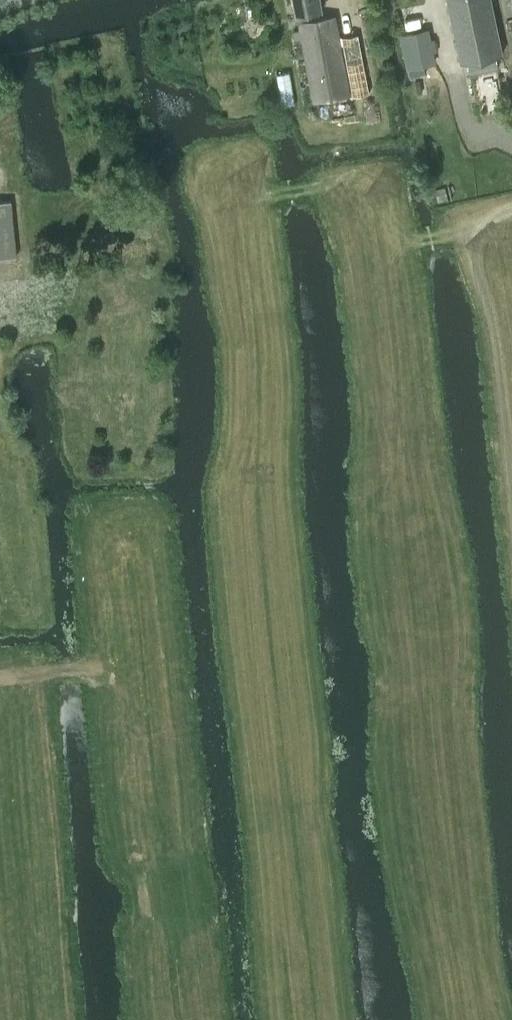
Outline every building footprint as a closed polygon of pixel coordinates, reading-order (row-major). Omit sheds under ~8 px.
[(320,18),(318,10),(322,9),(320,0),(294,0),(297,14),(300,13),(302,22),(301,22),(302,29),(293,31),(295,39),(304,38),(315,100),(368,90),(363,61),(359,40),(343,43),(346,63),(342,63),(334,16),(320,18)] [(491,0),(448,0),(461,62),(502,53),(491,0)] [(432,51),(437,50),(434,38),(429,39),(427,28),(400,34),(407,68),(434,63),(432,51)] [(16,254),(10,199),(0,200),(0,256),(16,254)]
